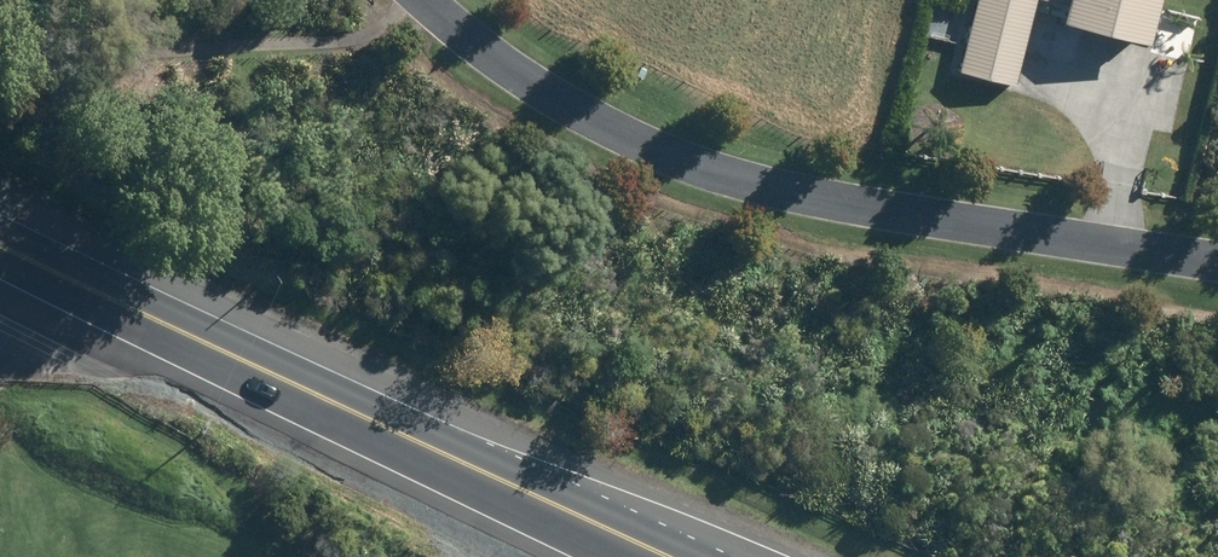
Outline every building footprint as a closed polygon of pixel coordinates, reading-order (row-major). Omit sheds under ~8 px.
[(951,69),(1008,81),(1025,0),(966,0),(951,69)] [(1042,18),(1137,38),(1145,0),(1046,0),(1042,18)]
